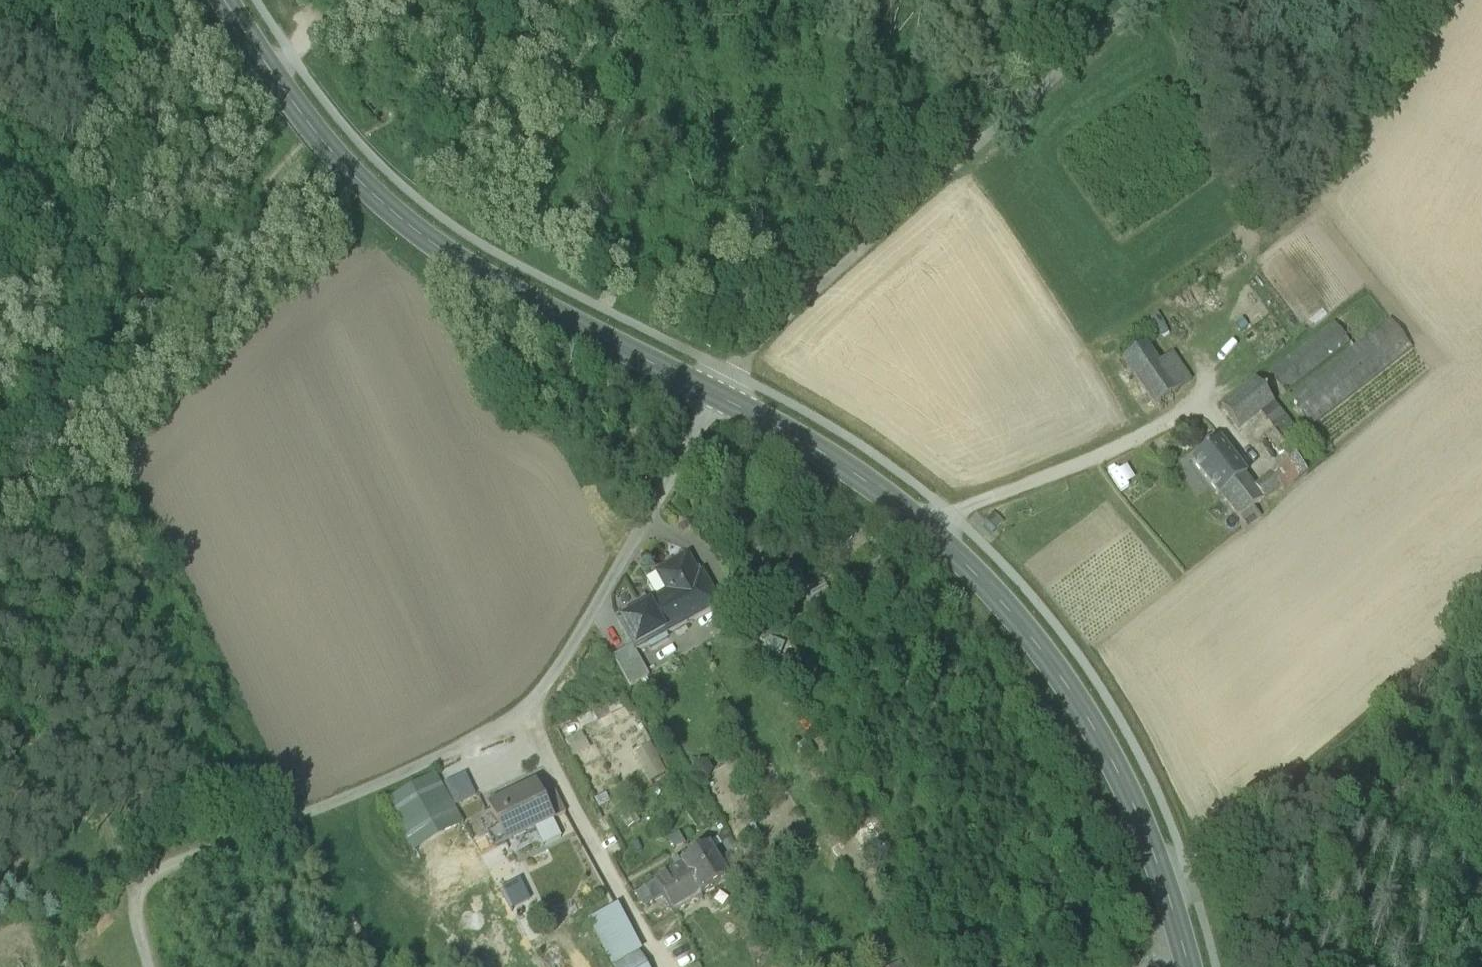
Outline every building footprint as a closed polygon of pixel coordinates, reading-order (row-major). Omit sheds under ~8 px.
[(1388,319),(1287,396),(1311,426),(1411,349),(1388,319)] [(1333,322),(1268,371),(1286,394),(1350,345),(1333,322)] [(1159,364),(1145,344),(1122,360),(1154,407),(1177,391),(1159,364)] [(1190,382),(1172,355),(1159,364),(1177,391),(1190,382)] [(1257,382),(1221,410),(1238,431),(1260,414),(1273,404),(1257,382)] [(1293,457),(1253,488),(1263,500),(1280,487),(1284,492),(1320,465),(1273,404),(1260,414),(1293,457)] [(1220,440),(1191,462),(1218,497),(1220,495),(1244,476),(1246,475),(1220,440)] [(1244,476),(1220,495),(1247,528),(1260,518),(1253,509),(1263,500),(1253,488),(1244,476)] [(649,604),(666,635),(719,605),(701,574),(698,576),(687,557),(656,574),(667,594),(656,600),(649,604)] [(667,594),(656,574),(648,579),(647,584),(656,600),(667,594)] [(666,635),(649,604),(617,622),(632,647),(635,653),(666,635)] [(632,647),(613,658),(629,688),(649,677),(635,653),(632,647)] [(412,853),(463,826),(435,776),(385,802),(412,853)] [(537,790),(490,812),(499,830),(500,831),(506,828),(511,840),(552,821),(542,800),(537,790)] [(542,800),(552,821),(563,815),(554,795),(542,800)] [(500,831),(505,843),(511,840),(506,828),(500,831)] [(500,831),(499,830),(488,835),(495,850),(506,845),(505,843),(500,831)] [(654,885),(662,898),(672,913),(739,873),(729,856),(719,863),(709,847),(705,850),(702,846),(694,851),(696,854),(680,864),(682,867),(654,885)] [(519,881),(495,893),(507,915),(530,902),(519,881)] [(662,898),(654,885),(638,895),(646,908),(662,898)] [(617,908),(589,922),(611,966),(614,966),(640,953),(641,952),(617,908)] [(537,955),(544,966),(561,966),(550,947),(537,955)] [(640,953),(614,966),(647,966),(640,953)]
